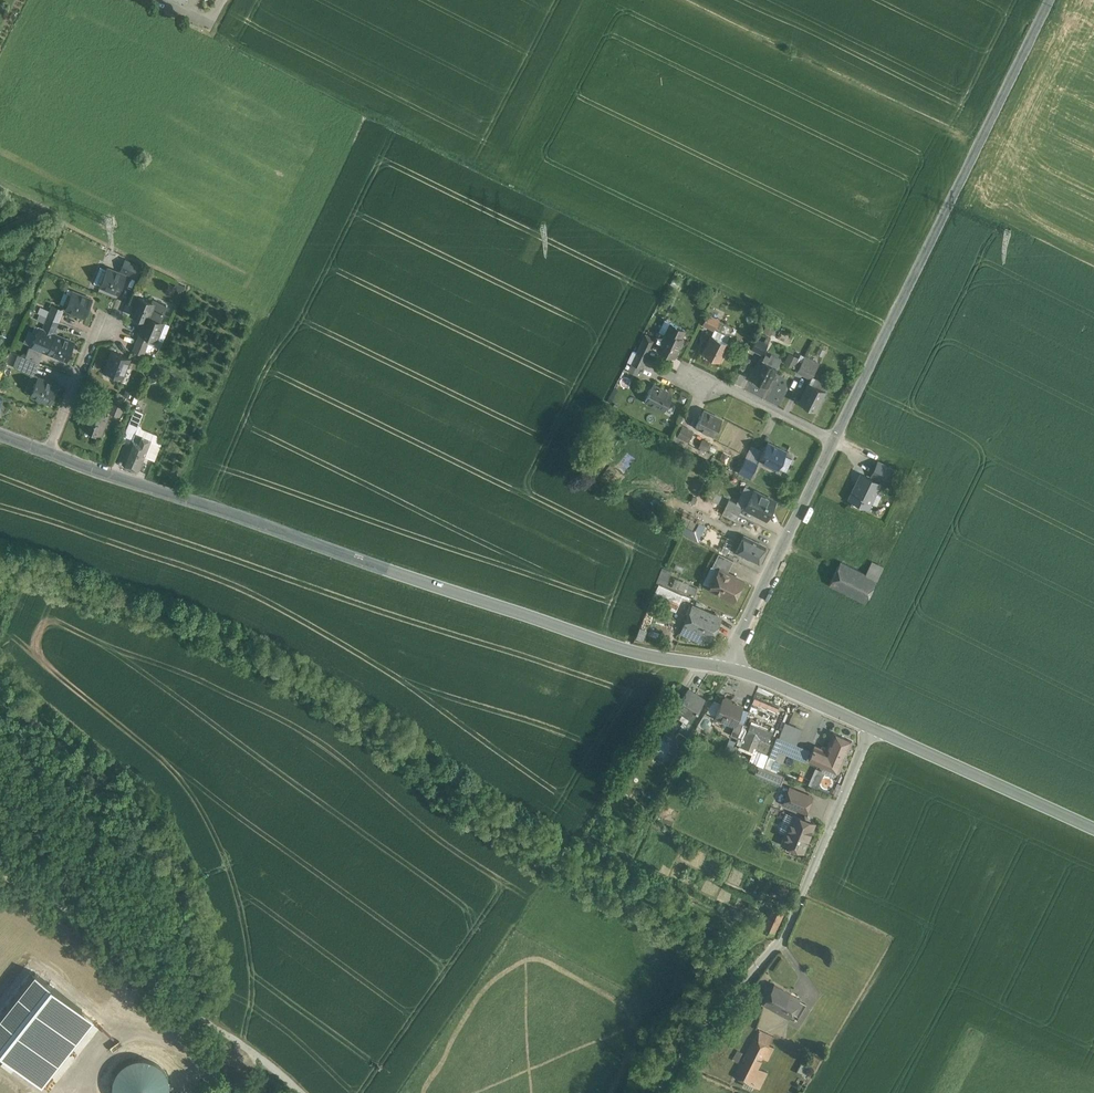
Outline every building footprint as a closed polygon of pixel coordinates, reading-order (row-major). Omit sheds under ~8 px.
[(142,266),(125,259),(121,269),(138,276),(142,266)] [(93,282),(100,285),(107,268),(100,265),(93,282)] [(125,275),(107,268),(100,285),(118,292),(125,275)] [(92,299),(73,291),(66,309),(84,317),(92,299)] [(154,303),(139,296),(132,314),(145,319),(147,320),(148,316),(154,303)] [(53,305),(49,316),(58,320),(63,309),(53,305)] [(719,321),(708,315),(703,324),(714,330),(719,321)] [(58,320),(49,316),(44,327),(54,331),(58,320)] [(163,322),(148,316),(147,320),(145,319),(142,326),(140,332),(157,338),(163,322)] [(685,330),(670,322),(666,331),(667,331),(657,349),(674,357),(683,339),(681,338),(685,330)] [(44,327),(39,325),(36,334),(37,334),(33,344),(32,343),(32,344),(31,343),(31,344),(43,349),(67,359),(74,342),(56,334),(57,332),(44,327)] [(157,338),(140,332),(138,338),(148,342),(160,347),(163,340),(157,338)] [(728,343),(712,335),(703,353),(719,361),(728,343)] [(148,342),(138,338),(133,350),(143,354),(148,342)] [(764,342),(756,338),(751,348),(763,354),(768,344),(764,342)] [(653,346),(643,341),(637,353),(647,357),(653,346)] [(43,349),(31,344),(26,356),(39,362),(43,349)] [(130,357),(113,350),(105,369),(122,376),(130,357)] [(647,357),(637,353),(632,364),(642,369),(647,357)] [(39,362),(26,356),(20,354),(16,366),(31,373),(34,374),(39,362)] [(769,357),(765,354),(762,360),(760,358),(750,378),(768,386),(781,359),(771,354),(769,357)] [(798,360),(788,355),(784,363),(794,368),(798,360)] [(816,361),(805,356),(797,371),(799,373),(804,363),(813,367),(816,361)] [(813,367),(804,363),(799,373),(811,379),(816,369),(813,367)] [(25,389),(31,391),(38,376),(34,374),(31,373),(25,389)] [(57,383),(38,375),(38,376),(31,391),(31,393),(50,401),(57,383)] [(812,385),(808,383),(799,402),(816,410),(829,385),(815,378),(812,385)] [(672,394),(654,385),(646,402),(664,411),(672,394)] [(124,401),(114,397),(110,408),(119,412),(124,401)] [(91,405),(84,424),(101,430),(108,412),(91,405)] [(721,419),(704,411),(696,426),(713,435),(721,419)] [(137,428),(128,424),(122,438),(130,442),(135,431),(135,432),(137,428)] [(694,431),(682,426),(677,435),(689,441),(694,431)] [(135,432),(135,431),(130,442),(123,460),(139,467),(151,438),(135,432)] [(698,448),(707,452),(711,444),(703,439),(698,448)] [(786,451),(767,442),(760,458),(778,467),(783,456),(786,451)] [(604,462),(596,456),(588,468),(597,473),(604,462)] [(790,459),(783,456),(778,467),(785,470),(790,459)] [(757,464),(745,458),(740,468),(752,474),(757,464)] [(892,468),(878,462),(871,475),(885,482),(892,468)] [(624,476),(610,466),(602,477),(616,487),(624,476)] [(880,483),(861,473),(849,498),(868,508),(880,483)] [(775,501),(754,490),(745,508),(767,518),(775,501)] [(743,506),(729,499),(725,507),(739,514),(743,506)] [(728,511),(725,517),(736,523),(739,517),(728,511)] [(686,517),(681,533),(701,539),(706,523),(686,517)] [(752,539),(745,535),(737,551),(744,555),(752,539)] [(728,538),(721,552),(728,554),(734,541),(728,538)] [(766,546),(752,539),(744,555),(758,562),(766,546)] [(733,560),(718,552),(712,565),(719,569),(719,568),(727,572),(733,560)] [(866,573),(840,561),(829,584),(865,602),(876,578),(866,573)] [(882,566),(872,561),(866,573),(876,578),(882,566)] [(659,583),(665,586),(671,571),(663,568),(656,582),(659,583)] [(727,572),(719,568),(719,569),(710,587),(733,599),(743,580),(727,572)] [(697,588),(681,581),(678,588),(695,594),(697,588)] [(665,586),(659,583),(651,600),(675,611),(682,594),(665,586)] [(692,606),(683,626),(689,628),(698,608),(692,606)] [(720,618),(698,608),(689,628),(692,629),(689,636),(699,640),(702,634),(711,638),(720,618)] [(689,628),(683,626),(681,632),(689,636),(692,629),(689,628)] [(689,689),(677,707),(684,711),(683,713),(682,712),(679,717),(684,720),(686,722),(687,722),(696,708),(696,709),(703,699),(689,689)] [(730,699),(725,697),(722,698),(714,716),(734,725),(735,725),(737,720),(742,707),(731,702),(730,699)] [(684,720),(679,717),(676,715),(666,731),(676,737),(683,727),(681,725),(684,720)] [(676,737),(666,731),(652,755),(670,766),(695,727),(687,722),(686,722),(684,720),(681,725),(683,727),(676,737)] [(737,720),(735,725),(734,725),(730,734),(737,737),(743,722),(737,720)] [(750,723),(747,730),(742,728),(739,735),(740,735),(734,750),(766,763),(769,756),(774,758),(778,750),(780,746),(780,745),(768,740),(772,732),(750,723)] [(814,745),(809,758),(839,772),(852,740),(833,732),(825,750),(814,745)] [(809,750),(783,738),(780,745),(780,746),(778,750),(805,761),(809,750)] [(774,758),(769,756),(766,763),(766,765),(771,767),(774,758)] [(779,782),(783,774),(759,764),(756,772),(779,782)] [(811,780),(820,783),(825,769),(817,766),(811,780)] [(812,796),(790,787),(783,802),(806,811),(812,796)] [(782,828),(786,829),(793,813),(789,811),(782,828)] [(793,813),(782,840),(803,848),(814,822),(793,813)] [(784,908),(770,902),(760,923),(774,929),(784,908)] [(800,997),(774,981),(762,1000),(788,1016),(792,1011),(799,998),(800,997)] [(806,1002),(799,998),(792,1011),(799,1015),(806,1002)] [(758,1026),(734,1073),(748,1081),(757,1064),(762,1055),(768,1042),(773,1034),(758,1026)] [(768,1042),(762,1055),(767,1058),(774,1045),(768,1042)] [(172,1090),(170,1067),(149,1058),(126,1060),(118,1078),(119,1092),(171,1092),(172,1090)] [(803,1058),(796,1071),(803,1075),(810,1062),(803,1058)] [(757,1064),(748,1081),(759,1086),(767,1069),(757,1064)]
